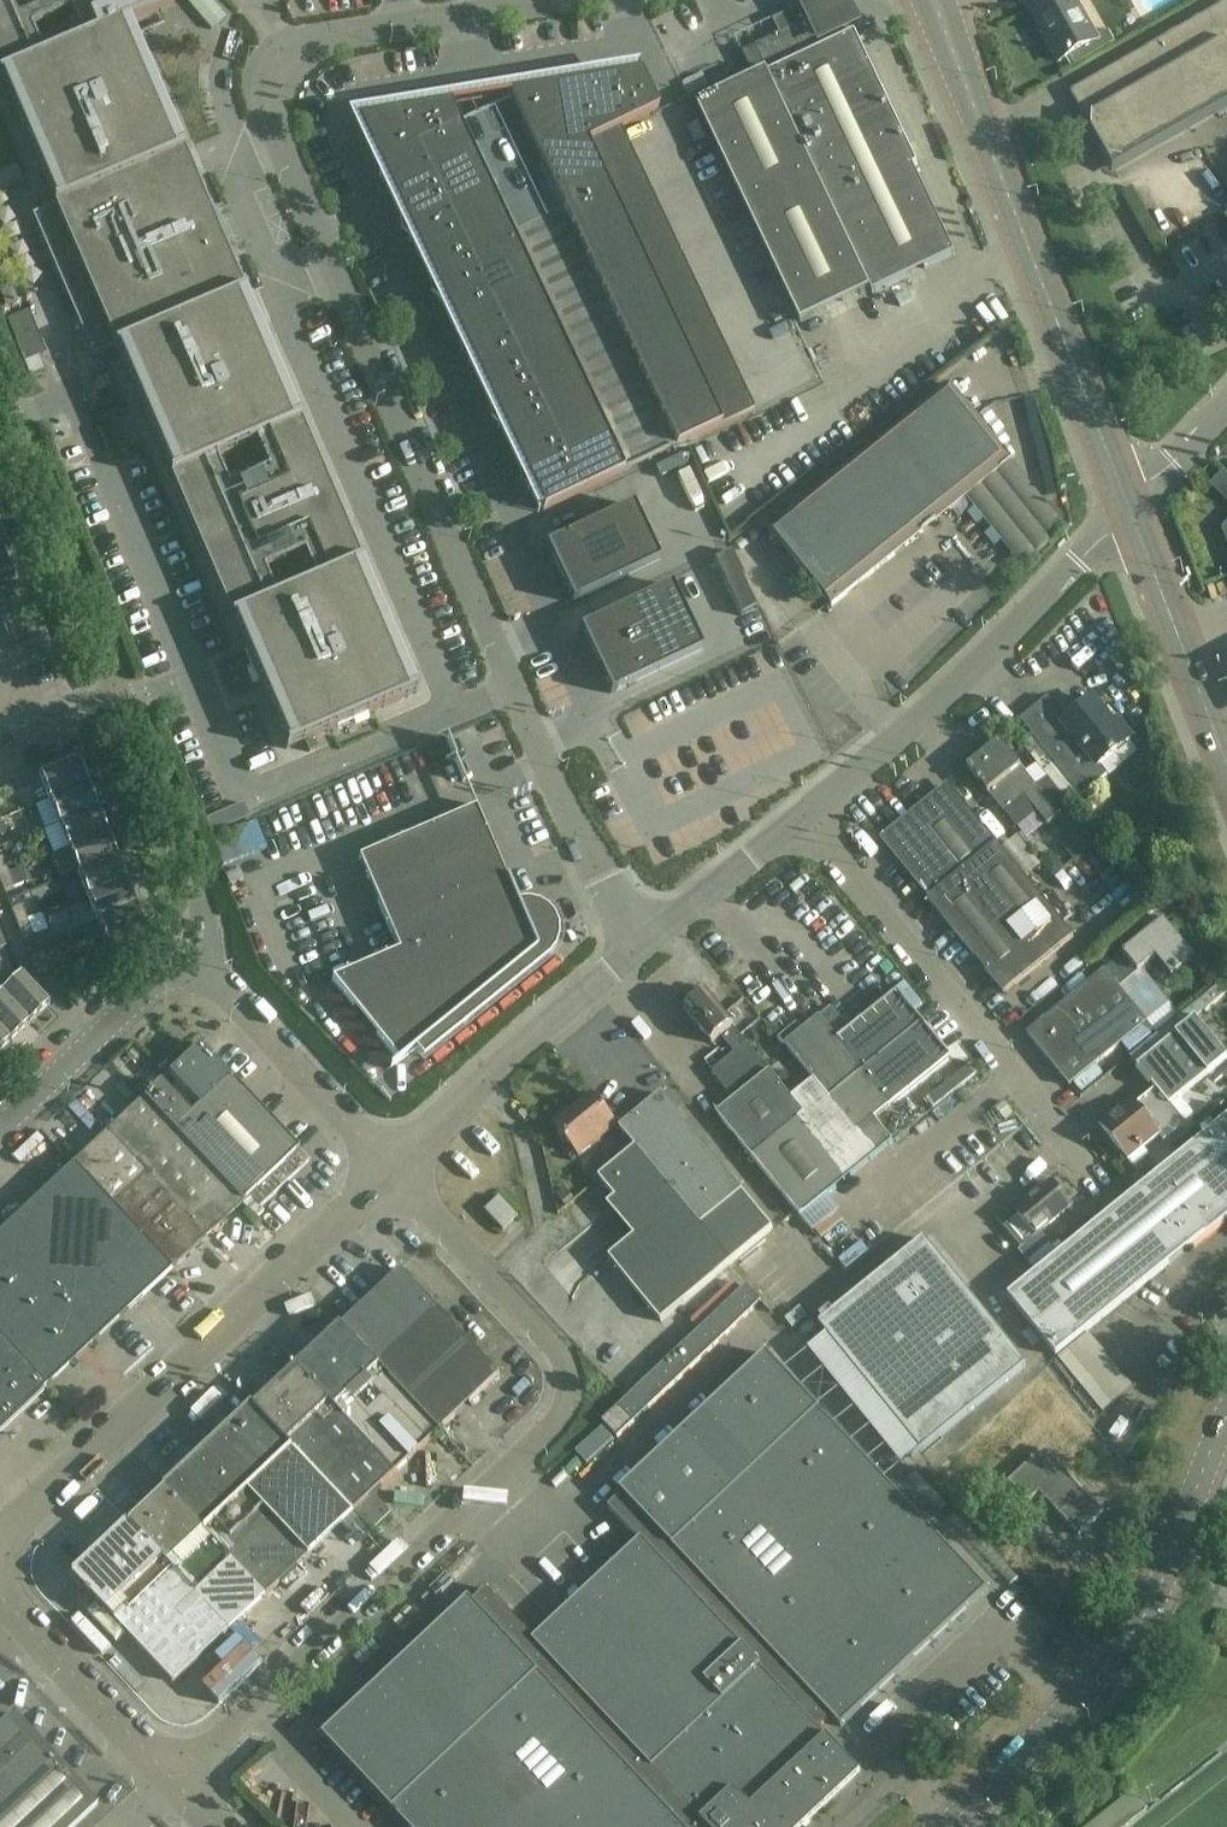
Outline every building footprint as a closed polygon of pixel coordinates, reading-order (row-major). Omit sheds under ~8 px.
[(168,0),(0,0),(0,85),(38,174),(53,208),(32,218),(93,358),(114,349),(287,750),(418,694),(130,25),(173,6),(168,0)] [(240,12),(231,0),(205,0),(224,25),(240,12)] [(801,324),(871,291),(873,295),(955,256),(914,169),(918,167),(852,27),(856,25),(844,0),(820,0),(773,22),(780,36),(743,54),(754,78),(697,105),(801,324)] [(1051,35),(1045,38),(1060,63),(1070,58),(1075,67),(1115,44),(1108,32),(1095,39),(1073,0),(1041,0),(1034,4),(1051,35)] [(1098,79),(1097,79),(1097,80),(1073,94),(1073,93),(1072,94),(1072,95),(1113,168),(1226,104),(1226,4),(1146,50),(1148,52),(1124,66),(1123,65),(1122,65),(1122,66),(1098,80),(1098,79)] [(640,76),(509,97),(509,98),(673,450),(754,412),(620,130),(657,112),(640,75),(640,76)] [(626,473),(450,107),(393,117),(387,120),(381,124),(377,130),(374,136),(372,143),(373,150),(375,157),(543,512),(626,473)] [(948,513),(1011,462),(950,386),(772,531),(771,530),(770,531),(832,608),(833,607),(833,606),(895,556),(892,553),(903,544),(906,547),(909,544),(907,541),(917,533),(920,536),(923,533),(921,530),(931,521),(934,524),(937,522),(935,519),(946,510),(948,513)] [(634,505),(557,541),(552,544),(547,546),(549,552),(571,598),(570,598),(573,603),(585,598),(661,562),(634,505)] [(742,617),(759,609),(731,552),(714,561),(742,617)] [(12,567),(0,572),(0,582),(15,576),(12,567)] [(19,585),(0,593),(0,608),(24,599),(19,585)] [(672,586),(596,622),(580,629),(582,635),(583,634),(609,689),(608,690),(611,695),(628,687),(703,651),(672,586)] [(24,599),(0,608),(0,616),(3,623),(30,612),(24,599)] [(35,626),(30,612),(3,623),(8,636),(35,626)] [(40,639),(35,626),(8,636),(14,650),(40,639)] [(1048,699),(1020,721),(1082,797),(1107,777),(1100,768),(1132,741),(1117,723),(1113,726),(1093,701),(1075,715),(1078,720),(1071,726),(1048,699)] [(1015,828),(1035,811),(1047,826),(1060,816),(1000,743),(967,770),(1015,828)] [(88,786),(78,761),(39,776),(49,801),(88,786)] [(98,810),(88,786),(49,801),(59,826),(98,810)] [(995,845),(964,807),(949,789),(885,841),(931,897),(928,900),(1005,995),(1074,938),(997,843),(995,845)] [(506,881),(473,805),(472,806),(473,806),(475,809),(358,859),(398,952),(331,981),(398,1062),(389,1069),(390,1070),(416,1050),(423,1059),(549,957),(555,948),(557,939),(557,928),(553,919),(546,910),(530,903),(528,903),(517,904),(507,880),(506,881)] [(108,835),(98,810),(59,826),(69,850),(108,835)] [(227,811),(207,820),(212,831),(213,834),(232,825),(231,823),(227,811)] [(117,858),(108,835),(69,850),(78,874),(117,858)] [(0,859),(0,877),(9,873),(3,858),(0,859)] [(127,882),(117,858),(78,874),(88,898),(127,882)] [(9,873),(0,877),(0,884),(4,893),(14,888),(9,873)] [(136,907),(127,882),(88,898),(97,922),(136,907)] [(22,907),(11,911),(17,926),(28,922),(22,907)] [(146,932),(136,907),(97,922),(107,947),(146,932)] [(34,937),(28,922),(17,926),(23,941),(34,937)] [(1124,957),(1134,970),(1138,974),(1160,956),(1177,976),(1196,961),(1164,922),(1123,956),(1124,957)] [(41,955),(30,959),(36,975),(47,971),(41,955)] [(1134,970),(1124,957),(1027,1035),(1069,1088),(1147,1023),(1116,985),(1134,970)] [(20,975),(1,993),(29,1024),(49,1006),(20,975)] [(748,1046),(700,987),(690,995),(696,1002),(685,1011),(712,1045),(721,1038),(736,1056),(748,1046)] [(1,993),(0,994),(0,1031),(10,1042),(29,1024),(1,993)] [(838,1042),(819,1019),(803,1032),(798,1026),(781,1040),(780,1039),(777,1041),(783,1049),(786,1047),(815,1082),(814,1082),(829,1101),(923,1025),(898,994),(838,1042)] [(1158,1092),(1170,1107),(1226,1060),(1226,1059),(1196,1020),(1138,1068),(1158,1092)] [(951,1059),(923,1025),(829,1101),(814,1082),(792,1100),(748,1046),(736,1056),(713,1075),(735,1102),(719,1115),(717,1113),(716,1114),(801,1218),(893,1144),(875,1121),(951,1059)] [(0,1031),(0,1052),(10,1042),(0,1031)] [(199,1046),(168,1075),(189,1098),(180,1106),(191,1117),(231,1080),(226,1074),(228,1072),(219,1062),(216,1064),(199,1046)] [(143,1099),(241,1204),(298,1151),(231,1080),(191,1117),(180,1106),(162,1087),(167,1082),(164,1079),(143,1099)] [(1170,1107),(1158,1092),(1137,1108),(1133,1102),(1101,1128),(1128,1162),(1159,1136),(1164,1142),(1185,1125),(1170,1107)] [(569,1113),(553,1126),(579,1157),(617,1126),(592,1094),(590,1096),(592,1099),(571,1115),(569,1113)] [(599,1180),(615,1200),(643,1233),(609,1261),(661,1324),(773,1231),(661,1095),(619,1130),(636,1149),(599,1180)] [(241,1204),(143,1099),(107,1132),(182,1212),(166,1227),(178,1239),(194,1224),(206,1237),(241,1204)] [(1215,1130),(1008,1298),(1056,1357),(1226,1218),(1226,1120),(1215,1130)] [(182,1212),(107,1132),(72,1165),(172,1270),(206,1237),(194,1224),(178,1239),(166,1227),(182,1212)] [(298,1152),(250,1198),(260,1208),(308,1162),(298,1152)] [(0,1233),(0,1340),(46,1389),(172,1270),(72,1165),(0,1233)] [(1072,1209),(1071,1208),(1052,1184),(1016,1214),(1037,1238),(1072,1209)] [(485,1213),(504,1233),(505,1231),(517,1219),(518,1220),(519,1218),(500,1199),(485,1213)] [(819,1327),(922,1452),(1026,1368),(924,1242),(819,1327)] [(401,1272),(342,1328),(441,1433),(500,1377),(401,1272)] [(746,1287),(722,1310),(602,1423),(618,1440),(761,1304),(746,1287)] [(342,1328),(297,1370),(396,1475),(441,1433),(342,1328)] [(0,1340),(0,1432),(46,1389),(0,1340)] [(407,1826),(806,1826),(810,1824),(807,1820),(854,1775),(821,1739),(824,1736),(819,1730),(832,1718),(841,1728),(987,1591),(970,1574),(766,1357),(621,1493),(623,1496),(609,1509),(640,1543),(535,1641),(487,1591),(472,1604),(469,1601),(324,1738),(407,1826)] [(297,1370),(255,1409),(354,1515),(396,1475),(297,1370)] [(255,1409),(168,1492),(267,1597),(354,1515),(255,1409)] [(1028,1505),(1063,1472),(1043,1451),(1009,1485),(1028,1505)] [(1053,1510),(1063,1520),(1079,1537),(1104,1514),(1087,1497),(1077,1487),(1053,1510)] [(168,1492),(131,1526),(230,1632),(267,1597),(168,1492)] [(230,1632),(131,1526),(75,1579),(89,1594),(88,1595),(93,1600),(94,1599),(175,1684),(230,1632)] [(97,1806),(12,1715),(0,1726),(0,1826),(75,1826),(97,1806)]
